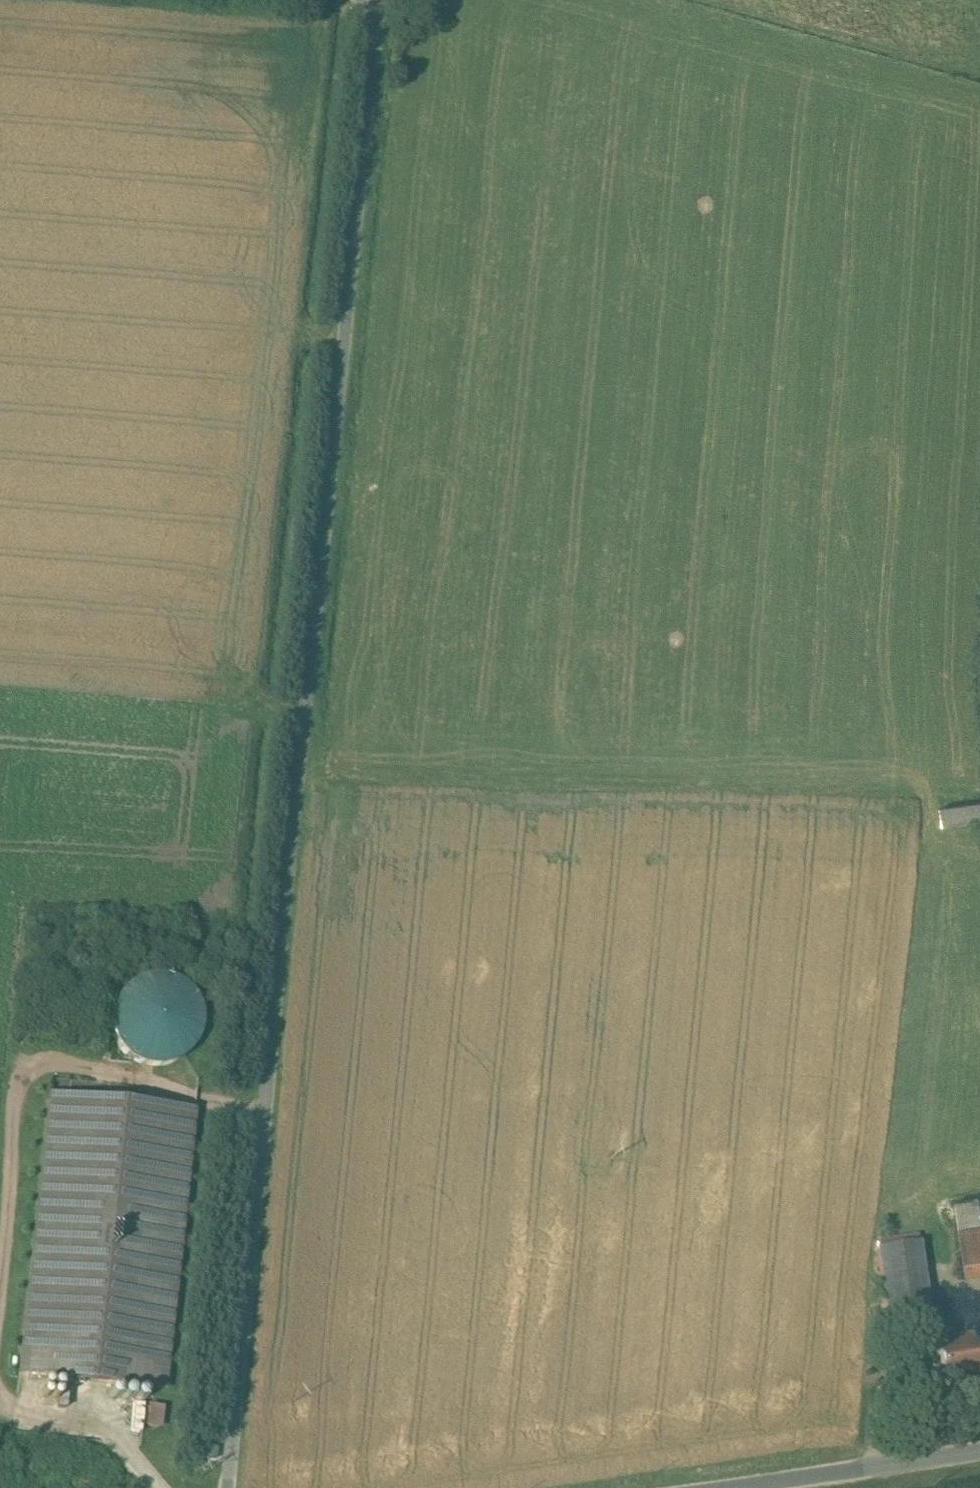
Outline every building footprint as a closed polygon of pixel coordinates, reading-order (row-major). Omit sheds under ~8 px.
[(939,808),(941,824),(979,819),(979,810),(979,802),(939,808)] [(141,976),(128,983),(119,994),(113,1007),(111,1021),(115,1035),(122,1047),(133,1056),(146,1062),(160,1063),(175,1059),(188,1050),(197,1038),(201,1023),(200,1007),(194,993),(183,982),(169,975),(155,973),(141,976)] [(49,1093),(20,1371),(165,1386),(194,1108),(49,1093)] [(956,1201),(966,1270),(979,1267),(979,1198),(956,1201)] [(918,1239),(878,1246),(891,1328),(931,1321),(918,1239)] [(930,1341),(937,1392),(979,1386),(979,1334),(930,1341)] [(171,1400),(152,1400),(153,1422),(171,1422),(171,1400)]
